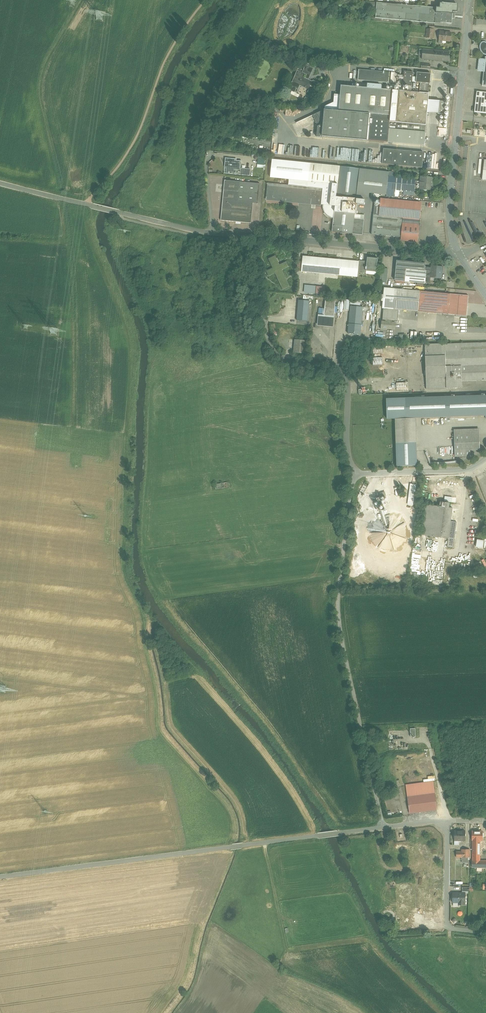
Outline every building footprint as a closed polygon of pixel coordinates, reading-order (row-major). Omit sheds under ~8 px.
[(437,4),(437,8),(437,12),(453,13),(453,8),(457,8),(458,1),(441,0),(441,4),(437,4)] [(437,8),(377,2),(375,17),(436,23),(436,22),(437,12),(437,8)] [(453,13),(437,12),(436,22),(447,23),(447,21),(453,22),(453,13)] [(451,33),(444,32),(444,31),(440,31),(439,40),(443,40),(451,41),(451,33)] [(432,50),(423,49),(422,59),(431,60),(432,50)] [(450,51),(432,50),(431,60),(449,61),(450,51)] [(314,68),(306,65),(304,71),(311,74),(314,68)] [(390,72),(359,70),(358,80),(389,83),(390,72)] [(299,71),(293,86),(292,86),(291,90),(295,92),(297,88),(299,89),(301,85),(310,89),(309,92),(314,94),(312,100),(319,83),(313,80),(313,81),(304,77),(305,74),(299,71)] [(413,72),(405,71),(403,85),(412,86),(413,72)] [(431,74),(417,72),(416,82),(421,83),(430,84),(431,74)] [(416,82),(413,81),(412,92),(420,93),(421,83),(416,82)] [(430,84),(421,83),(420,93),(429,94),(430,84)] [(394,90),(342,86),(339,111),(335,110),(334,110),(371,114),(392,116),(394,93),(394,90)] [(394,90),(394,93),(392,116),(391,124),(426,127),(427,111),(428,98),(429,94),(394,90)] [(477,91),(474,112),(485,114),(485,92),(477,91)] [(441,99),(428,98),(427,111),(440,112),(441,99)] [(334,110),(325,110),(297,123),(313,115),(318,126),(317,137),(323,138),(323,136),(368,140),(371,114),(334,110)] [(389,142),(391,124),(392,116),(371,114),(368,140),(389,142)] [(448,116),(441,115),(440,116),(439,124),(447,124),(448,116)] [(391,124),(389,142),(424,145),(425,132),(429,133),(430,127),(426,127),(391,124)] [(297,150),(299,145),(286,145),(286,147),(283,146),(276,145),(276,149),(278,149),(279,147),(281,148),(281,151),(277,151),(276,153),(279,154),(289,154),(289,152),(286,152),(284,151),(284,147),(287,147),(287,148),(294,148),(294,150),(297,150)] [(424,152),(384,149),(382,164),(422,168),(424,152)] [(258,157),(258,168),(266,168),(266,157),(258,157)] [(242,161),(234,160),(234,159),(226,158),(225,167),(230,167),(229,173),(250,175),(251,169),(241,168),(242,161)] [(338,184),(308,181),(310,163),(272,160),(270,177),(289,179),(289,185),(323,189),(321,204),(323,205),(323,206),(323,208),(324,209),(324,210),(325,211),(325,212),(324,213),(327,217),(328,216),(329,216),(330,217),(332,218),(334,218),(337,197),(338,184)] [(340,166),(310,163),(308,181),(338,184),(340,166)] [(360,169),(340,166),(338,184),(337,197),(357,199),(358,191),(360,169)] [(389,172),(360,169),(358,191),(387,195),(387,189),(389,175),(389,172)] [(392,177),(389,177),(389,175),(387,189),(392,189),(395,189),(396,177),(393,177),(392,177)] [(433,178),(421,176),(421,181),(420,189),(421,189),(432,191),(433,178)] [(396,177),(395,189),(414,191),(415,181),(416,179),(396,177)] [(261,184),(225,180),(225,183),(221,220),(223,221),(241,222),(250,223),(251,223),(254,203),(259,204),(261,184)] [(323,189),(289,185),(268,183),(266,201),(321,206),(321,204),(323,189)] [(357,199),(337,197),(334,218),(332,232),(362,235),(364,219),(354,218),(357,199)] [(421,204),(381,200),(381,202),(380,202),(380,203),(380,204),(379,204),(379,205),(378,205),(377,205),(376,205),(376,204),(375,204),(374,214),(404,217),(402,237),(401,237),(401,241),(418,243),(421,204)] [(374,214),(372,234),(401,237),(402,237),(404,217),(374,214)] [(342,260),(303,256),(302,271),(358,277),(358,273),(359,262),(359,261),(342,260)] [(367,261),(359,261),(359,262),(358,273),(366,273),(367,269),(376,270),(376,272),(377,272),(378,258),(368,257),(367,261)] [(426,263),(397,260),(395,280),(405,281),(406,269),(425,270),(426,267),(426,263)] [(443,266),(432,265),(432,267),(431,277),(442,278),(443,266)] [(388,269),(381,268),(380,282),(387,283),(388,269)] [(425,270),(406,269),(405,281),(426,283),(427,271),(425,270)] [(420,291),(386,288),(384,308),(419,311),(420,291)] [(450,294),(420,291),(419,311),(449,314),(450,294)] [(469,295),(450,294),(449,314),(467,316),(469,295)] [(309,301),(299,300),(297,320),(308,321),(309,301)] [(336,301),(326,300),(325,315),(334,316),(336,301)] [(363,307),(351,306),(348,334),(361,335),(363,307)] [(319,314),(317,325),(333,327),(334,316),(325,315),(319,314)] [(391,321),(387,320),(387,322),(382,321),(382,330),(387,330),(387,329),(395,329),(396,322),(391,322),(391,321)] [(306,340),(296,339),(294,352),(305,353),(306,340)] [(425,344),(426,389),(446,389),(446,388),(446,374),(461,373),(461,366),(485,365),(485,342),(425,344)] [(461,366),(461,373),(462,381),(485,380),(485,365),(461,366)] [(461,373),(446,374),(446,388),(462,387),(462,381),(461,373)] [(387,398),(387,419),(396,418),(396,444),(417,443),(416,418),(485,415),(485,395),(485,394),(482,394),(482,395),(455,396),(455,395),(452,395),(452,396),(425,397),(425,396),(415,396),(415,398),(387,398)] [(480,434),(455,434),(455,457),(471,456),(470,450),(480,450),(480,434)] [(417,443),(396,444),(397,466),(417,465),(417,443)] [(417,484),(410,483),(407,504),(414,505),(417,484)] [(384,496),(374,499),(376,505),(386,502),(384,496)] [(453,508),(426,504),(422,535),(449,539),(451,521),(453,508)] [(457,522),(451,521),(449,539),(448,547),(454,548),(457,522)] [(389,532),(371,533),(372,541),(375,546),(376,546),(381,551),(391,550),(392,549),(396,549),(406,540),(405,530),(402,531),(400,531),(397,534),(391,534),(389,532)] [(433,781),(406,785),(408,797),(435,794),(433,781)] [(435,794),(408,797),(410,813),(414,812),(414,814),(415,815),(419,814),(419,813),(419,812),(437,809),(435,794)] [(466,831),(455,831),(455,840),(459,840),(466,840),(466,831)] [(483,831),(473,831),(473,840),(473,860),(480,860),(480,840),(483,840),(483,831)] [(465,893),(453,893),(453,901),(459,901),(459,904),(465,904),(465,901),(465,893)]
